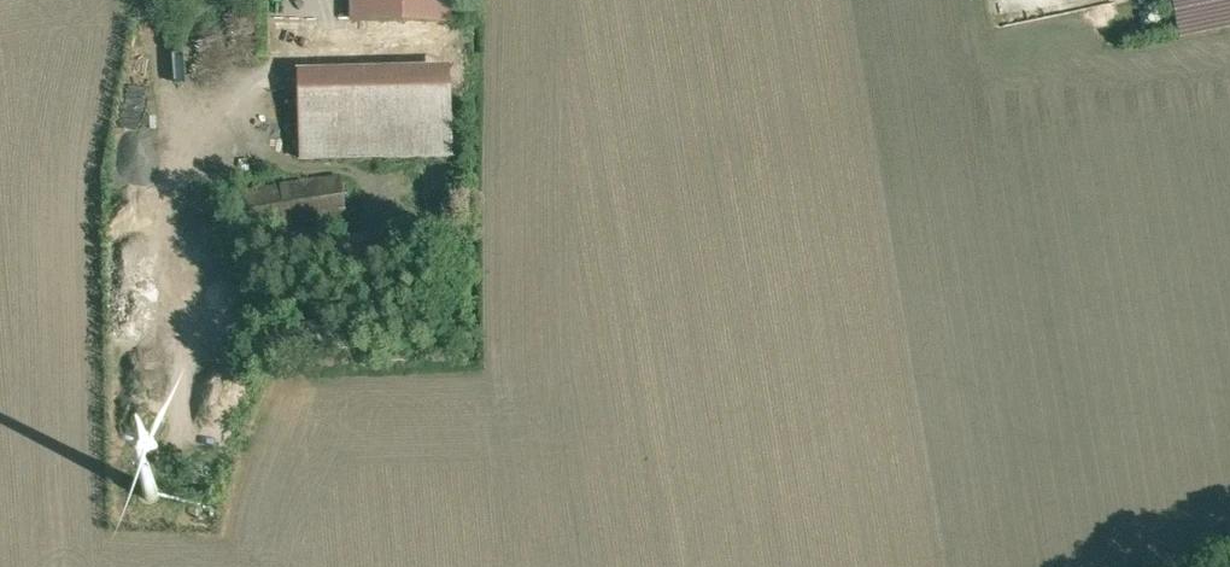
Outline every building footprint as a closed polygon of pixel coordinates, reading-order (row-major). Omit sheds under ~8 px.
[(357,20),(453,21),(454,0),(357,0),(357,20)] [(1180,36),(1229,25),(1229,0),(1173,0),(1180,36)] [(451,86),(303,89),(305,159),(452,156),(451,86)] [(341,176),(235,193),(241,231),(346,214),(341,176)]
